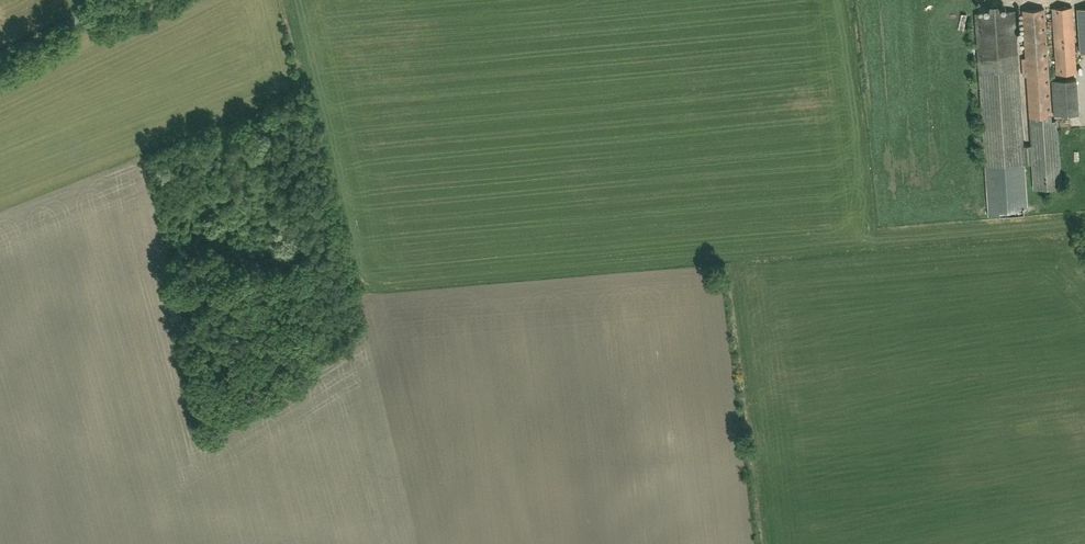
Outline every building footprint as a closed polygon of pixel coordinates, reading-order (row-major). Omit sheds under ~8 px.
[(991,12),(976,13),(989,216),(1025,214),(1024,207),(1028,207),(1025,164),(1033,163),(1035,189),(1061,188),(1056,121),(1034,122),(1034,117),(1051,116),(1044,9),(1024,10),(1027,58),(1023,58),(1024,76),(1028,76),(1032,145),(1024,146),(1015,11),(1000,12),(999,5),(990,6),(991,12)] [(1076,72),(1072,7),(1052,8),(1057,73),(1076,72)]
